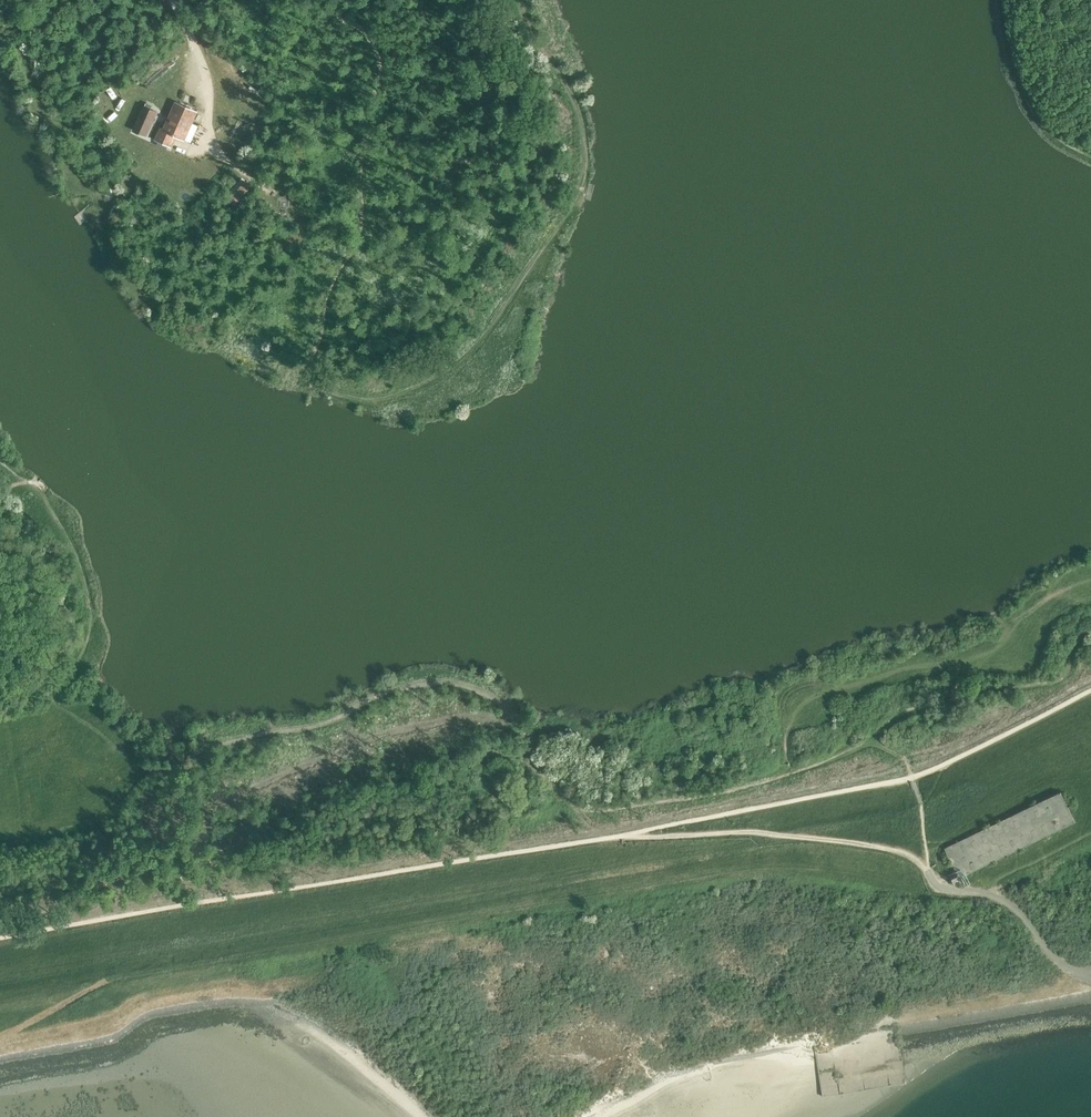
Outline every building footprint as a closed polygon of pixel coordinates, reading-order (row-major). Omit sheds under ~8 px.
[(175,136),(183,139),(196,112),(176,103),(164,130),(161,129),(156,140),(170,146),(175,136)] [(133,130),(146,135),(156,111),(144,106),(133,130)] [(228,199),(235,205),(252,185),(245,179),(228,199)] [(1017,854),(1075,826),(1058,791),(937,850),(951,880),(954,885),(1017,854)]
